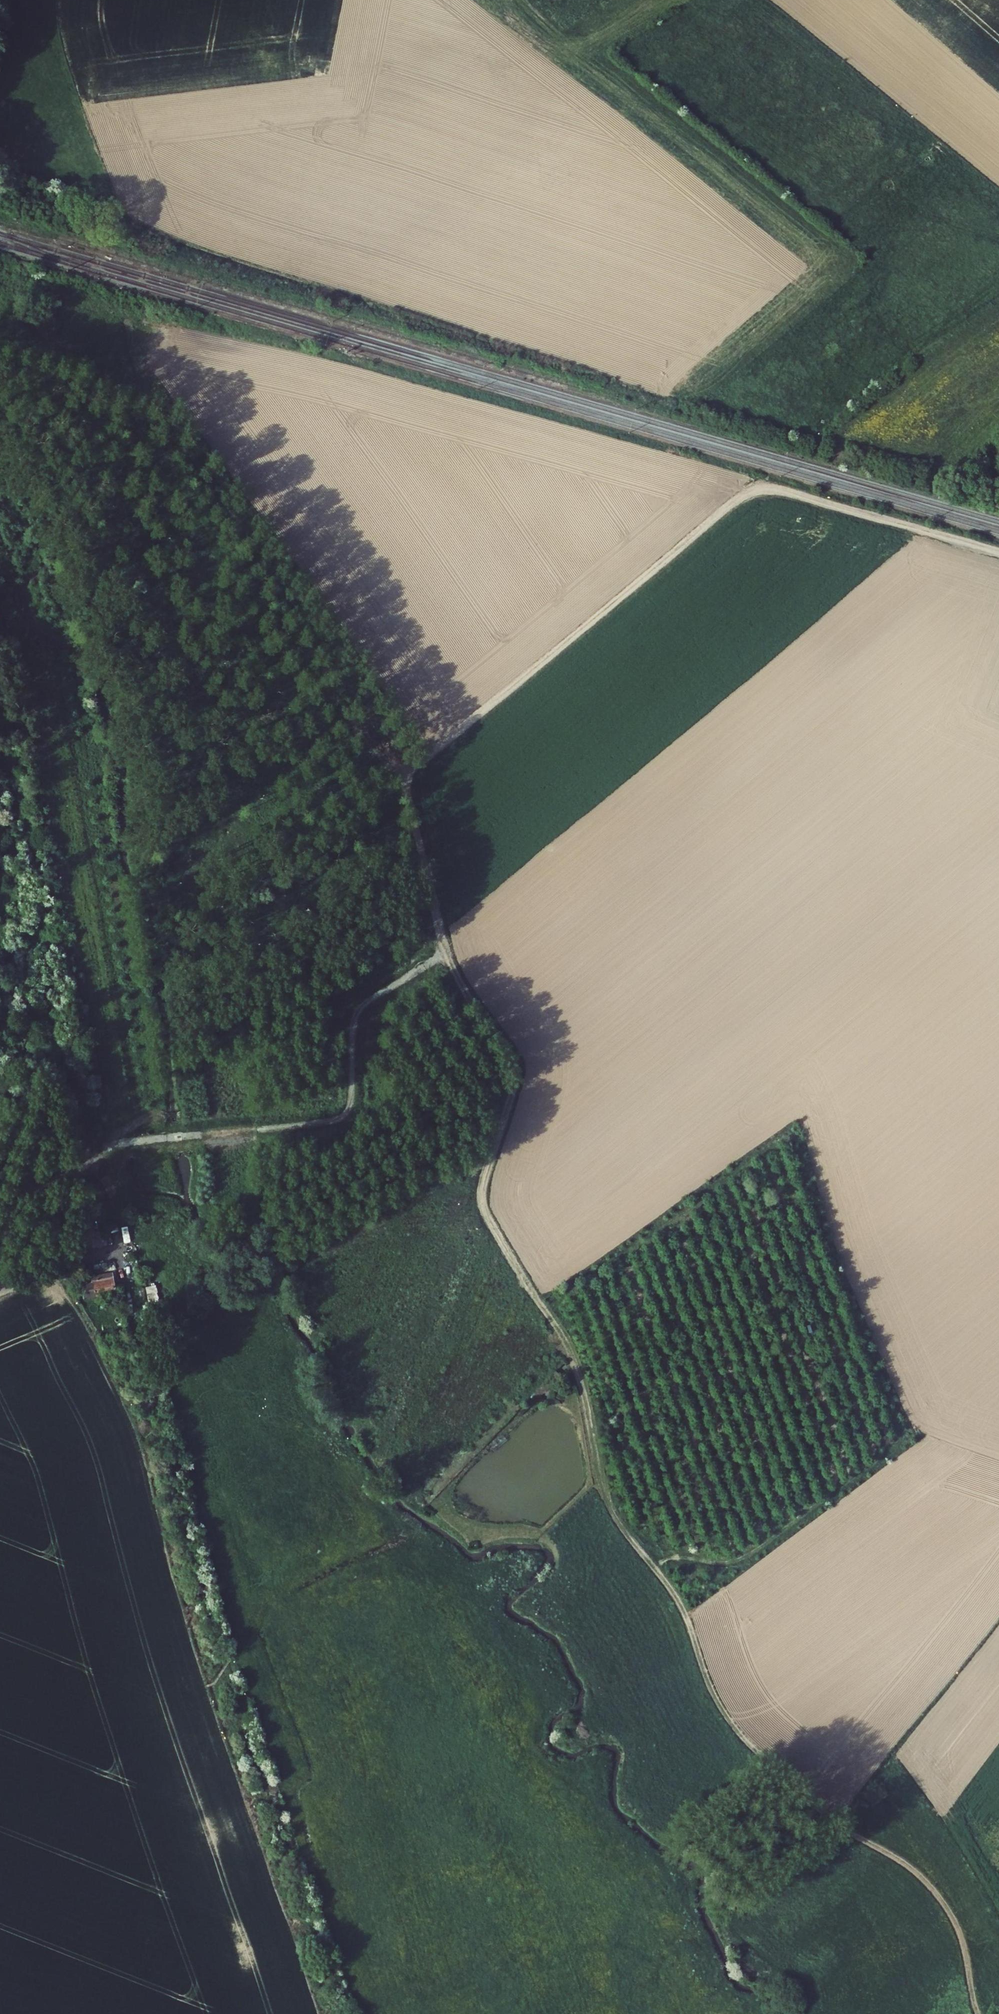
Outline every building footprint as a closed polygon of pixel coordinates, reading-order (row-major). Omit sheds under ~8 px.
[(83,1231),(85,1248),(103,1246),(101,1229),(83,1231)] [(116,1296),(112,1274),(90,1278),(92,1285),(81,1287),(83,1302),(116,1296)]
